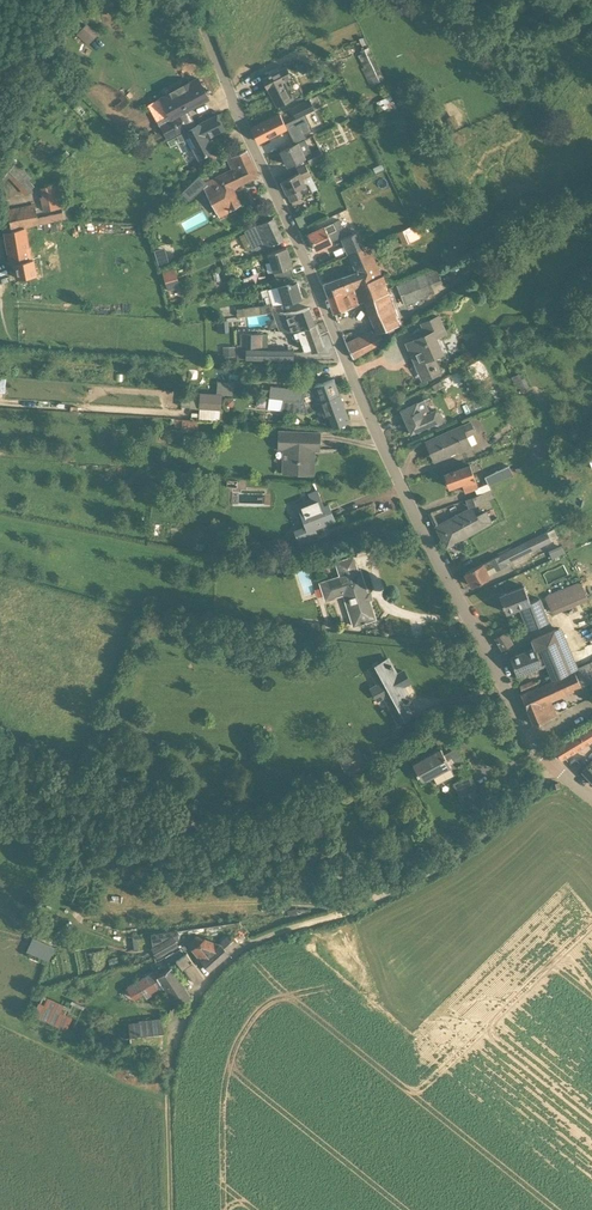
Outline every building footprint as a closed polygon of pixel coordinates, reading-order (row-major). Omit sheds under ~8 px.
[(89,43),(100,32),(89,20),(78,31),(89,43)] [(370,87),(384,80),(368,44),(365,46),(366,48),(360,52),(365,60),(361,62),(364,67),(362,68),(370,87)] [(51,61),(56,55),(49,49),(44,54),(51,61)] [(292,76),(287,66),(263,77),(277,107),(294,98),(304,93),(294,74),(292,76)] [(197,126),(188,109),(208,98),(198,78),(160,98),(171,119),(180,135),(217,116),(217,115),(197,126)] [(310,100),(292,109),(297,120),(307,115),(315,111),(310,100)] [(282,114),(252,128),(259,142),(288,127),(289,129),(296,143),(299,141),(307,137),(306,135),(315,131),(307,115),(297,120),(287,125),(282,114)] [(208,137),(224,129),(217,116),(180,135),(187,132),(195,146),(192,148),(198,159),(200,159),(206,169),(217,158),(214,151),(215,151),(208,137)] [(288,165),(306,157),(299,141),(296,143),(281,150),(288,165)] [(239,154),(237,148),(221,155),(224,161),(227,160),(231,169),(211,179),(213,182),(208,185),(199,175),(185,187),(186,188),(183,191),(190,198),(193,195),(193,196),(204,188),(220,218),(230,212),(230,211),(242,204),(235,190),(239,188),(237,186),(259,176),(247,151),(239,154)] [(309,162),(322,156),(319,150),(306,156),(309,162)] [(0,169),(0,197),(6,196),(4,187),(5,183),(9,178),(26,195),(35,186),(28,180),(31,177),(11,158),(0,169)] [(313,181),(305,164),(298,167),(300,172),(281,181),(287,194),(288,194),(291,202),(302,197),(299,189),(305,186),(304,183),(306,182),(311,193),(317,190),(314,181),(313,181)] [(42,212),(67,206),(62,183),(39,188),(41,197),(39,197),(42,212)] [(35,204),(0,211),(0,212),(3,225),(11,263),(14,263),(17,277),(57,270),(55,260),(45,262),(44,254),(37,256),(36,250),(29,252),(26,234),(22,235),(21,229),(64,219),(63,212),(38,218),(35,204)] [(273,217),(245,231),(253,249),(258,251),(284,239),(273,217)] [(317,250),(332,243),(332,241),(341,237),(340,234),(342,232),(341,229),(343,228),(340,220),(325,226),(309,234),(314,244),(313,244),(315,249),(316,249),(317,250)] [(347,255),(348,254),(365,247),(359,231),(341,239),(347,255)] [(369,245),(365,247),(348,254),(356,272),(324,283),(329,297),(355,286),(378,277),(382,276),(369,245)] [(158,268),(168,265),(164,247),(153,250),(158,268)] [(294,275),(291,267),(293,267),(287,247),(267,253),(273,273),(274,272),(276,280),(294,275)] [(391,299),(441,280),(437,269),(396,285),(385,282),(391,299)] [(174,270),(162,273),(167,291),(179,287),(174,270)] [(368,311),(392,302),(385,282),(384,275),(382,276),(378,277),(355,286),(329,297),(334,311),(364,300),(368,311)] [(441,280),(391,299),(392,302),(395,309),(435,294),(432,287),(442,283),(441,280)] [(303,298),(297,282),(290,284),(289,283),(277,286),(283,304),(294,301),(303,298)] [(271,305),(242,309),(243,317),(274,313),(284,312),(290,312),(297,311),(294,301),(283,304),(277,286),(267,289),(271,305)] [(400,326),(395,309),(392,302),(368,311),(375,330),(346,344),(353,358),(384,341),(383,339),(396,333),(394,327),(400,326)] [(293,332),(314,324),(312,318),(314,315),(312,311),(310,310),(308,307),(297,311),(290,312),(284,312),(290,328),(291,331),(293,332)] [(441,374),(434,357),(443,352),(436,338),(447,333),(439,315),(420,323),(425,335),(407,343),(416,364),(421,362),(428,380),(441,374)] [(323,348),(314,324),(293,332),(291,331),(295,344),(301,343),(305,351),(311,349),(312,352),(323,348)] [(268,349),(268,335),(239,334),(239,345),(236,345),(236,359),(294,360),(294,349),(268,349)] [(223,357),(233,357),(233,348),(222,348),(223,357)] [(523,385),(518,374),(511,378),(517,388),(523,385)] [(305,405),(340,394),(334,379),(313,386),(315,392),(303,396),(303,389),(270,386),(270,390),(270,395),(301,397),(305,405)] [(232,395),(233,387),(216,386),(216,394),(221,395),(232,395)] [(221,395),(216,394),(191,393),(190,408),(220,410),(221,395)] [(349,421),(340,394),(305,405),(301,397),(270,395),(269,397),(283,399),(282,411),(308,413),(322,409),(324,416),(328,414),(333,427),(349,421)] [(430,413),(425,400),(401,410),(411,434),(428,426),(432,425),(436,427),(442,424),(444,420),(441,415),(437,413),(436,410),(430,413)] [(196,433),(197,421),(182,420),(181,432),(196,433)] [(459,454),(473,448),(468,436),(476,433),(471,421),(463,425),(426,441),(435,461),(458,451),(459,454)] [(314,474),(314,449),(320,449),(320,432),(278,431),(278,450),(283,450),(282,473),(314,474)] [(478,488),(470,465),(445,474),(450,487),(462,483),(465,493),(478,488)] [(489,487),(513,476),(509,467),(485,477),(489,487)] [(476,506),(495,498),(492,489),(466,500),(469,509),(437,526),(447,547),(492,522),(487,510),(476,515),(472,506),(475,505),(476,506)] [(323,507),(317,491),(308,495),(310,498),(296,503),(305,526),(294,530),(301,548),(321,540),(315,527),(334,519),(328,505),(323,507)] [(561,529),(560,526),(556,527),(547,532),(547,531),(525,542),(524,542),(499,555),(499,556),(484,563),(465,573),(472,586),(491,577),(487,570),(490,569),(492,573),(509,565),(509,564),(526,556),(526,555),(552,542),(550,536),(561,529)] [(562,546),(549,552),(553,560),(566,554),(562,546)] [(358,571),(353,557),(335,563),(339,575),(319,582),(325,602),(343,596),(352,626),(376,619),(370,600),(367,601),(365,594),(368,593),(360,570),(358,571)] [(571,593),(548,603),(552,613),(588,599),(584,589),(571,594),(571,593)] [(526,591),(502,600),(507,611),(522,605),(528,619),(525,620),(528,629),(549,621),(547,615),(543,605),(540,598),(530,602),(526,591)] [(321,624),(301,622),(300,630),(320,632),(321,624)] [(502,626),(493,632),(503,650),(513,643),(502,626)] [(534,649),(510,657),(517,674),(545,663),(551,679),(578,667),(561,627),(553,630),(532,639),(530,639),(534,649)] [(396,675),(388,660),(368,670),(376,684),(369,688),(377,702),(384,699),(397,723),(416,712),(402,687),(410,683),(403,671),(396,675)] [(521,695),(526,708),(527,708),(534,725),(557,715),(551,702),(582,688),(582,687),(590,683),(591,687),(591,661),(521,695)] [(531,681),(519,686),(522,693),(522,692),(537,686),(535,682),(532,683),(531,681)] [(589,725),(591,728),(555,750),(560,759),(591,740),(591,723),(589,725)] [(464,762),(456,748),(444,754),(441,748),(412,763),(423,782),(450,768),(451,770),(458,766),(462,765),(462,764),(464,762)] [(591,756),(575,762),(583,770),(591,780),(591,759),(591,756)] [(460,797),(478,788),(470,774),(453,783),(460,797)] [(136,951),(151,948),(157,959),(179,946),(175,940),(179,939),(178,934),(178,930),(134,936),(136,951)] [(219,942),(192,933),(184,940),(203,963),(204,963),(210,970),(229,953),(228,952),(237,944),(228,934),(219,942)] [(33,938),(26,952),(48,962),(55,948),(33,938)] [(184,954),(180,948),(174,952),(173,951),(165,956),(170,964),(176,960),(182,969),(184,968),(196,983),(204,977),(187,953),(184,954)] [(189,996),(171,967),(158,976),(154,970),(132,983),(125,988),(133,1000),(139,996),(162,982),(176,1004),(189,996)] [(41,1001),(35,1016),(68,1030),(74,1015),(62,1010),(66,1002),(49,995),(46,1003),(41,1001)] [(166,1036),(165,1030),(160,1030),(158,1020),(140,1022),(129,1024),(131,1040),(160,1037),(166,1036)]
